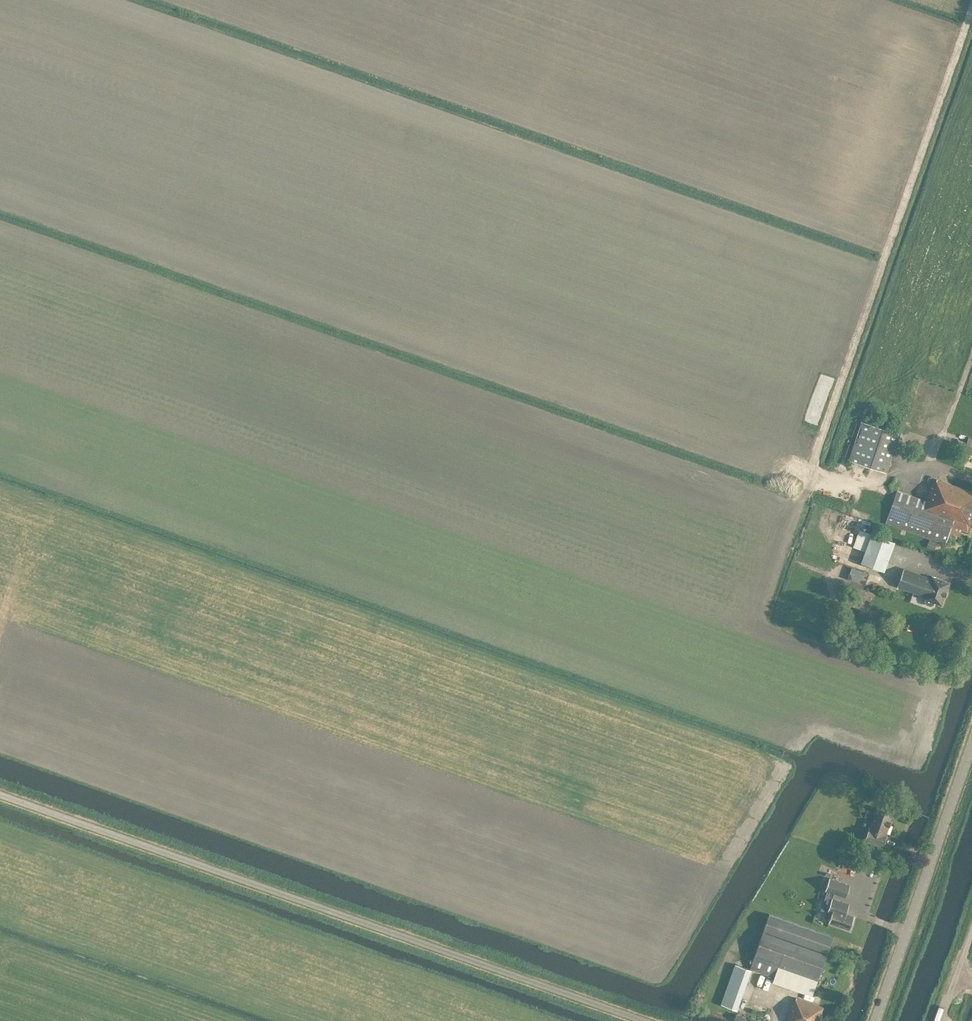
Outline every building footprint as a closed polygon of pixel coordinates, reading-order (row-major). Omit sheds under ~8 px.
[(848,460),(886,472),(900,432),(861,420),(848,460)] [(971,442),(971,425),(968,423),(962,439),(971,442)] [(946,543),(952,525),(967,530),(970,524),(970,525),(971,520),(971,491),(937,478),(934,486),(932,485),(926,500),(897,490),(886,522),(946,543)] [(861,563),(884,571),(894,542),(871,534),(861,563)] [(936,542),(929,539),(927,546),(934,549),(936,542)] [(926,598),(925,601),(927,603),(931,605),(934,604),(934,601),(942,604),(950,582),(931,575),(930,577),(904,567),(897,586),(924,596),(923,597),(926,598)] [(845,603),(858,608),(865,589),(852,584),(845,603)] [(864,838),(883,845),(887,833),(886,832),(894,812),(876,805),(868,826),(869,826),(864,838)] [(850,884),(829,877),(825,890),(845,896),(850,884)] [(828,921),(849,928),(853,915),(840,911),(843,901),(831,897),(828,907),(833,908),(828,921)] [(799,907),(796,912),(804,915),(806,910),(799,907)] [(750,967),(774,976),(778,964),(795,971),(818,979),(821,970),(828,951),(833,935),(769,913),(764,928),(750,967)] [(721,1003),(737,1009),(751,968),(735,963),(721,1003)] [(790,986),(812,994),(818,979),(795,971),(790,986)] [(824,1006),(796,997),(786,1020),(818,1020),(824,1006)] [(738,1020),(744,1020),(745,1016),(737,1013),(734,1020),(738,1020)]
